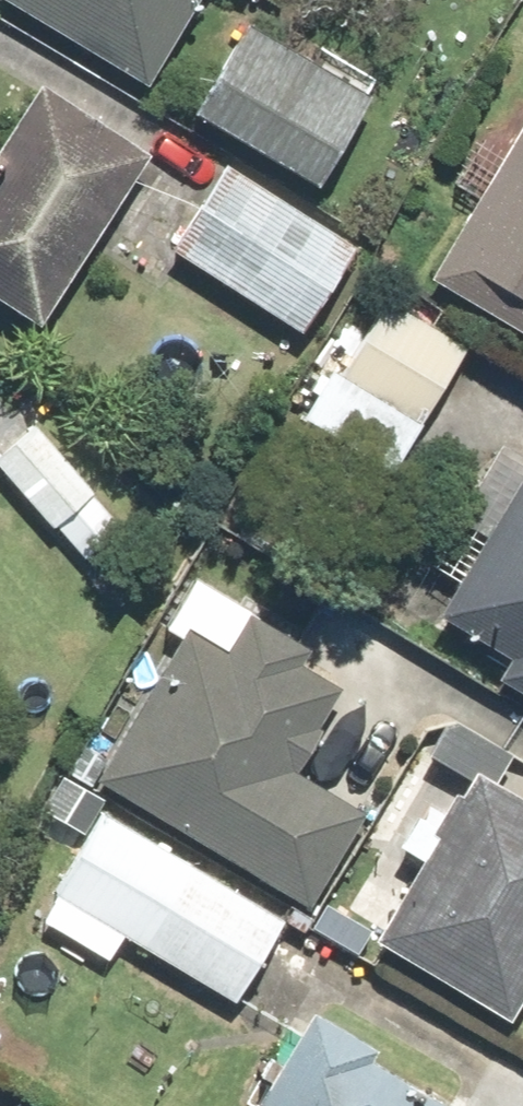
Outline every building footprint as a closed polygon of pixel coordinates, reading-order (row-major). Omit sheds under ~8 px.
[(147,86),(201,0),(12,0),(147,86)] [(255,20),(198,112),(323,188),(380,96),(255,20)] [(41,327),(154,156),(76,104),(70,113),(43,96),(6,151),(14,156),(0,176),(0,299),(41,327)] [(434,276),(522,329),(522,125),(434,276)] [(233,164),(177,246),(306,334),(361,252),(233,164)] [(0,454),(0,463),(53,530),(59,526),(85,558),(121,529),(94,495),(99,491),(43,420),(0,454)] [(444,616),(514,658),(501,680),(522,693),(522,485),(444,616)] [(373,813),(292,768),(337,686),(238,631),(229,647),(197,630),(162,693),(147,685),(108,756),(118,762),(105,786),(320,907),(373,813)] [(468,778),(414,877),(386,861),(367,895),(395,910),(380,939),(520,1016),(522,1010),(522,793),(502,782),(516,755),(454,720),(433,759),(468,778)] [(97,810),(58,780),(24,824),(64,854),(97,810)] [(107,810),(56,892),(236,1002),(287,920),(107,810)] [(316,1010),(258,1105),(458,1105),(376,1056),(380,1049),(316,1010)]
